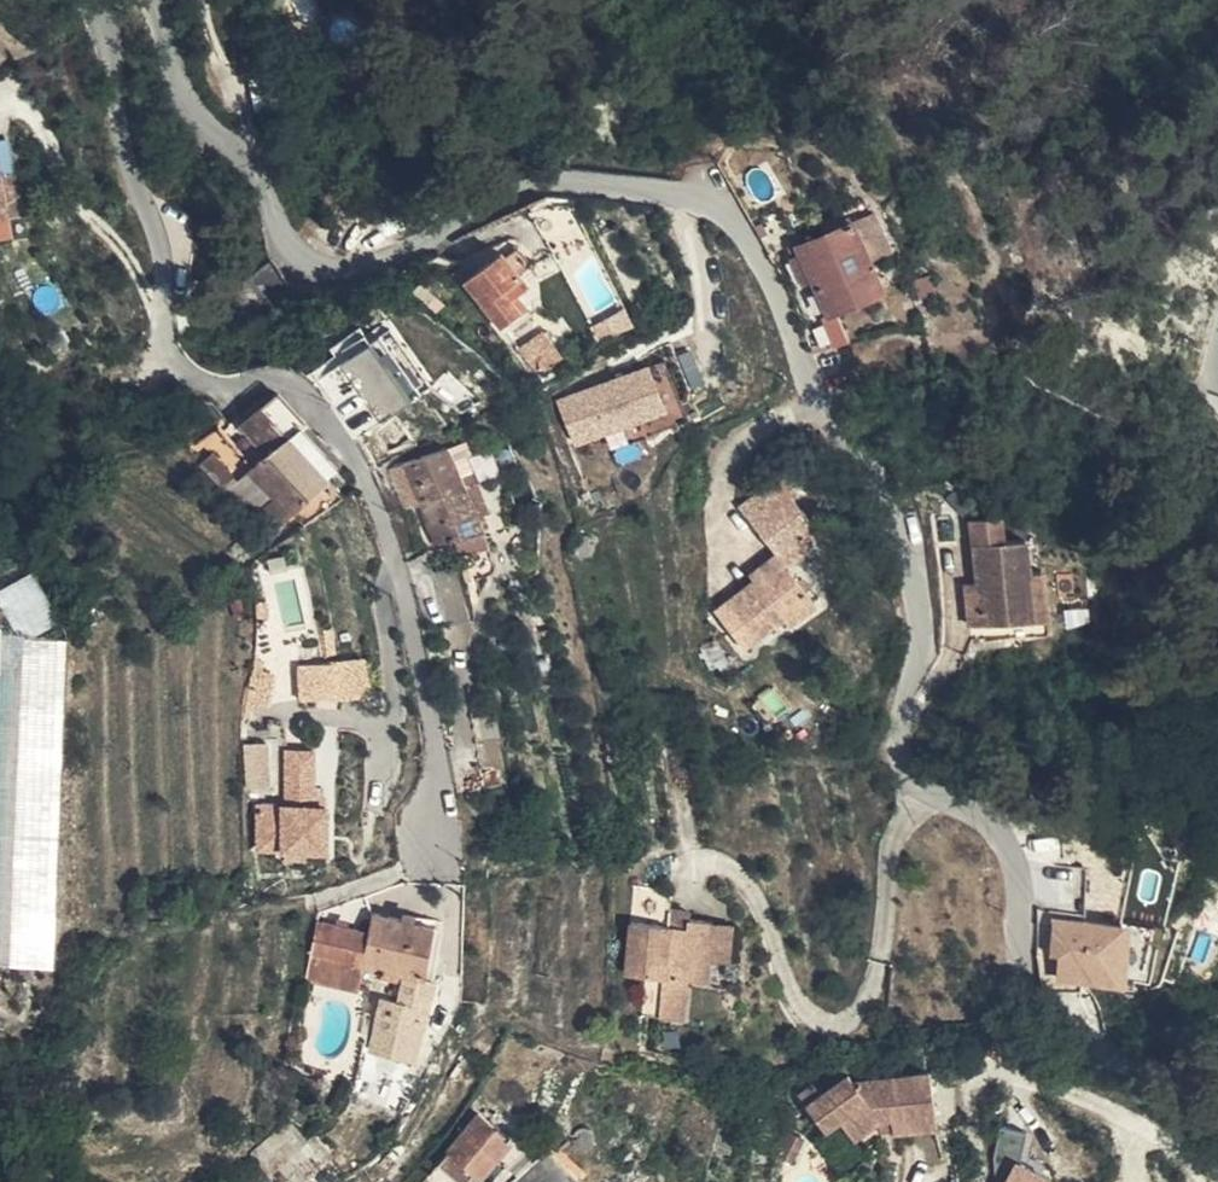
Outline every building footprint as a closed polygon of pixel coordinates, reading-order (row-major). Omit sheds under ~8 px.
[(1216,8),(1217,7),(1217,0),(1209,0),(1216,8)] [(11,213),(8,194),(13,193),(9,172),(2,173),(0,163),(0,216),(11,213)] [(8,194),(11,213),(26,210),(17,169),(9,172),(13,193),(8,194)] [(872,213),(853,222),(863,244),(882,235),(872,213)] [(853,222),(798,247),(801,254),(814,282),(830,315),(884,290),(863,244),(853,222)] [(500,252),(465,282),(504,329),(522,313),(504,293),(522,277),(500,252)] [(814,282),(801,254),(792,260),(804,286),(814,282)] [(290,284),(272,257),(249,280),(230,301),(261,330),(288,305),(280,293),(290,284)] [(546,327),(522,344),(542,371),(565,353),(546,327)] [(403,334),(323,359),(344,424),(424,399),(403,334)] [(576,444),(670,409),(652,360),(558,395),(576,444)] [(311,371),(307,377),(318,387),(322,381),(311,371)] [(219,431),(206,440),(274,530),(295,514),(302,524),(342,499),(325,476),(339,466),(336,460),(297,414),(279,393),(223,436),(219,431)] [(404,465),(413,487),(459,474),(449,449),(404,465)] [(413,487),(438,547),(453,544),(486,533),(459,474),(413,487)] [(789,496),(777,480),(740,508),(753,525),(789,496)] [(814,526),(789,496),(753,525),(776,556),(803,535),(814,526)] [(976,546),(1003,542),(999,517),(973,523),(976,546)] [(486,533),(453,544),(466,582),(498,577),(502,569),(486,533)] [(812,546),(803,535),(776,556),(749,577),(755,583),(758,587),(783,566),(785,568),(812,546)] [(1035,618),(1029,574),(1025,539),(1003,542),(976,546),(979,586),(984,625),(1035,618)] [(815,607),(785,568),(783,566),(758,587),(755,583),(717,615),(745,650),(784,620),(790,626),(815,607)] [(442,629),(470,623),(455,570),(427,577),(442,629)] [(986,639),(1048,631),(1042,571),(1029,574),(1035,618),(984,625),(986,639)] [(970,626),(984,625),(979,586),(967,586),(970,626)] [(49,967),(64,647),(0,644),(0,965),(49,967)] [(709,669),(724,661),(717,645),(702,653),(709,669)] [(365,662),(298,666),(300,701),(367,697),(365,662)] [(246,739),(248,786),(278,784),(276,738),(246,739)] [(285,754),(285,800),(313,800),(313,754),(285,754)] [(279,857),(280,809),(256,809),(257,856),(279,857)] [(327,858),(327,810),(280,809),(279,857),(327,858)] [(705,961),(706,925),(664,923),(664,895),(626,893),(624,982),(643,982),(643,1021),(682,1021),(683,984),(705,982),(705,961)] [(363,967),(383,971),(425,979),(434,928),(374,917),(365,901),(322,912),(318,924),(311,959),(363,967)] [(1117,981),(1120,923),(1053,921),(1052,944),(1060,945),(1059,955),(1059,979),(1117,981)] [(1130,924),(1120,923),(1117,981),(1127,981),(1130,924)] [(723,926),(706,925),(705,961),(722,961),(723,926)] [(425,979),(433,980),(443,930),(434,928),(425,979)] [(311,959),(307,982),(359,990),(363,967),(311,959)] [(417,1062),(435,981),(433,980),(425,979),(383,971),(381,981),(401,986),(386,1054),(417,1062)] [(371,992),(359,990),(354,1009),(367,1012),(371,992)] [(893,1114),(894,1128),(937,1125),(933,1071),(858,1074),(852,1068),(825,1087),(818,1078),(802,1091),(829,1125),(843,1114),(857,1131),(880,1115),(882,1115),(893,1114)] [(424,1181),(468,1181),(477,1172),(482,1175),(511,1139),(479,1112),(449,1149),(448,1152),(424,1181)] [(590,1117),(586,1114),(579,1126),(584,1128),(590,1117)] [(883,1129),(894,1128),(893,1114),(882,1115),(883,1129)] [(305,1139),(291,1123),(256,1155),(270,1171),(273,1169),(305,1139)] [(999,1148),(1022,1152),(1026,1128),(1003,1124),(999,1148)] [(586,1131),(579,1132),(574,1136),(573,1140),(573,1146),(576,1151),(582,1154),(589,1153),(593,1150),(595,1148),(596,1142),(595,1136),(592,1132),(586,1131)] [(284,1181),(303,1181),(327,1159),(312,1142),(310,1144),(277,1174),(284,1181)] [(505,1178),(508,1181),(576,1181),(581,1179),(559,1144),(505,1178)] [(1009,1181),(1042,1181),(1018,1168),(1009,1181)]
